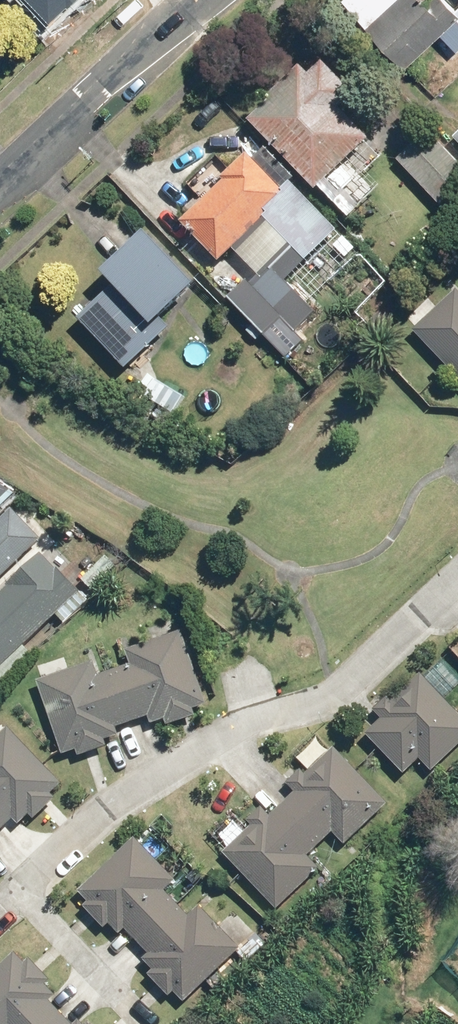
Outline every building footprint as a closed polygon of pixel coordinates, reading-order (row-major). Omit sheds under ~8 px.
[(50,25),(75,0),(26,0),(50,25)] [(413,65),(457,25),(457,17),(442,0),(375,0),(364,10),(413,65)] [(370,147),(341,115),(361,94),(326,59),(307,77),(306,77),(260,119),(324,189),(370,147)] [(402,162),(442,204),(457,189),(457,161),(433,134),(402,162)] [(181,214),(221,256),(237,242),(269,277),(331,219),(299,184),(300,183),(260,141),(181,214)] [(126,358),(204,281),(160,236),(81,313),(126,358)] [(457,372),(457,291),(457,290),(416,330),(457,372)] [(0,522),(0,573),(40,533),(15,508),(0,522)] [(82,590),(44,552),(0,595),(0,671),(82,590)] [(185,631),(44,680),(67,746),(208,697),(185,631)] [(427,673),(384,713),(387,716),(369,736),(411,774),(426,758),(434,766),(457,744),(457,706),(427,673)] [(0,738),(0,844),(66,783),(13,726),(0,738)] [(341,755),(238,853),(284,900),(386,802),(341,755)] [(129,841),(83,887),(191,993),(237,946),(129,841)] [(0,976),(0,1023),(88,1023),(24,954),(0,976)]
